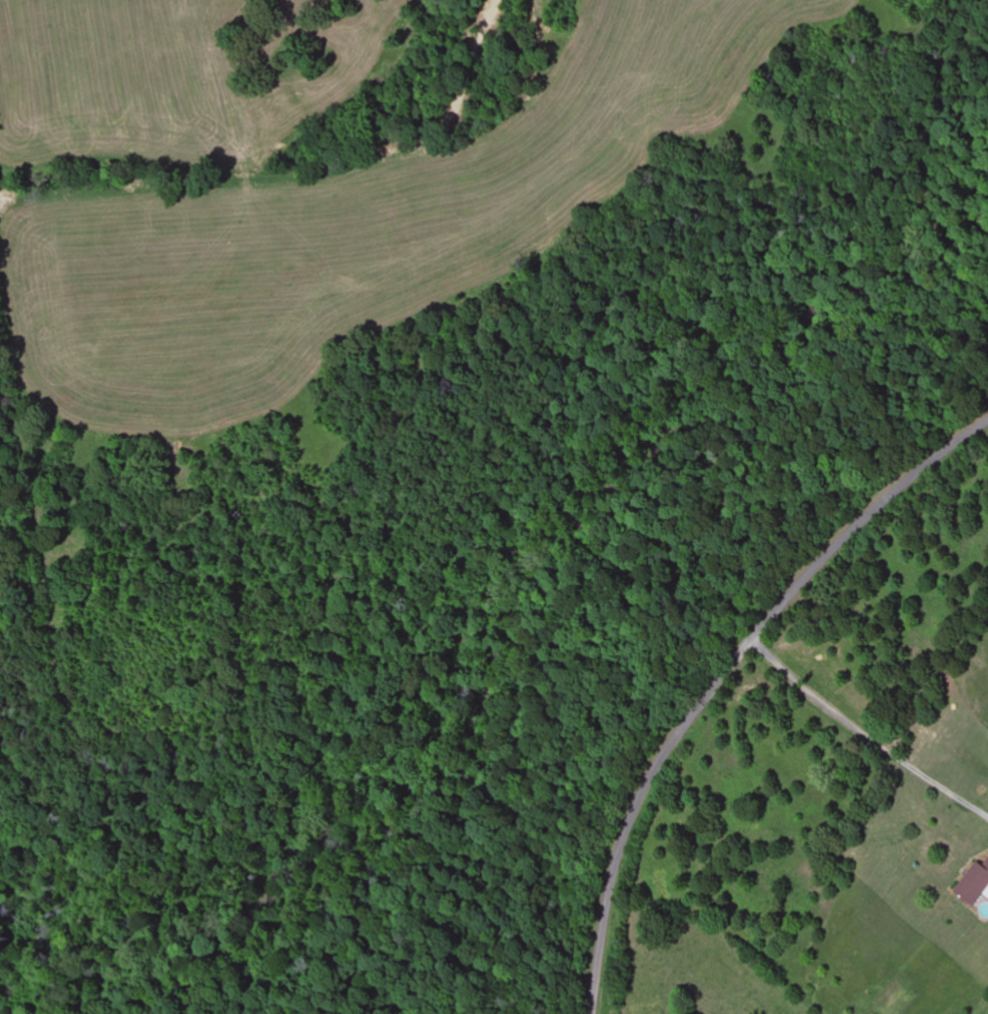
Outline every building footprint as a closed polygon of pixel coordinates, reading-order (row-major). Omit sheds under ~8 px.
[(955,892),(977,908),(987,893),(987,861),(984,866),(977,861),(955,892)]
